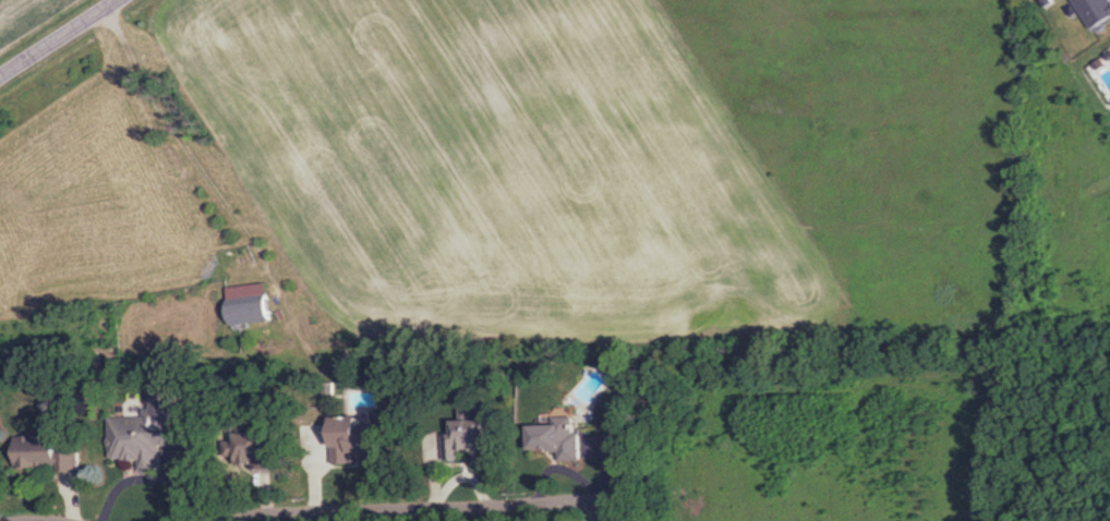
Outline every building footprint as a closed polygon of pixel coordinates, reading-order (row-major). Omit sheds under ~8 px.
[(230,324),(225,284),(265,279),(270,318),(230,324)] [(108,416),(145,416),(145,393),(176,393),(176,445),(161,445),(161,469),(135,469),(135,457),(108,457),(108,416)] [(451,459),(451,421),(458,421),(458,408),(485,408),(485,451),(470,451),(470,459),(451,459)] [(531,425),(550,425),(550,416),(567,416),(567,424),(580,424),(580,459),(558,459),(558,451),(531,451),(531,425)] [(330,417),(358,417),(358,425),(377,425),(377,457),(360,457),(360,462),(330,462),(330,417)] [(16,439),(43,439),(43,427),(57,427),(57,447),(77,447),(77,469),(56,469),(56,464),(16,464),(16,439)] [(229,432),(261,432),(261,463),(229,463),(229,432)]
